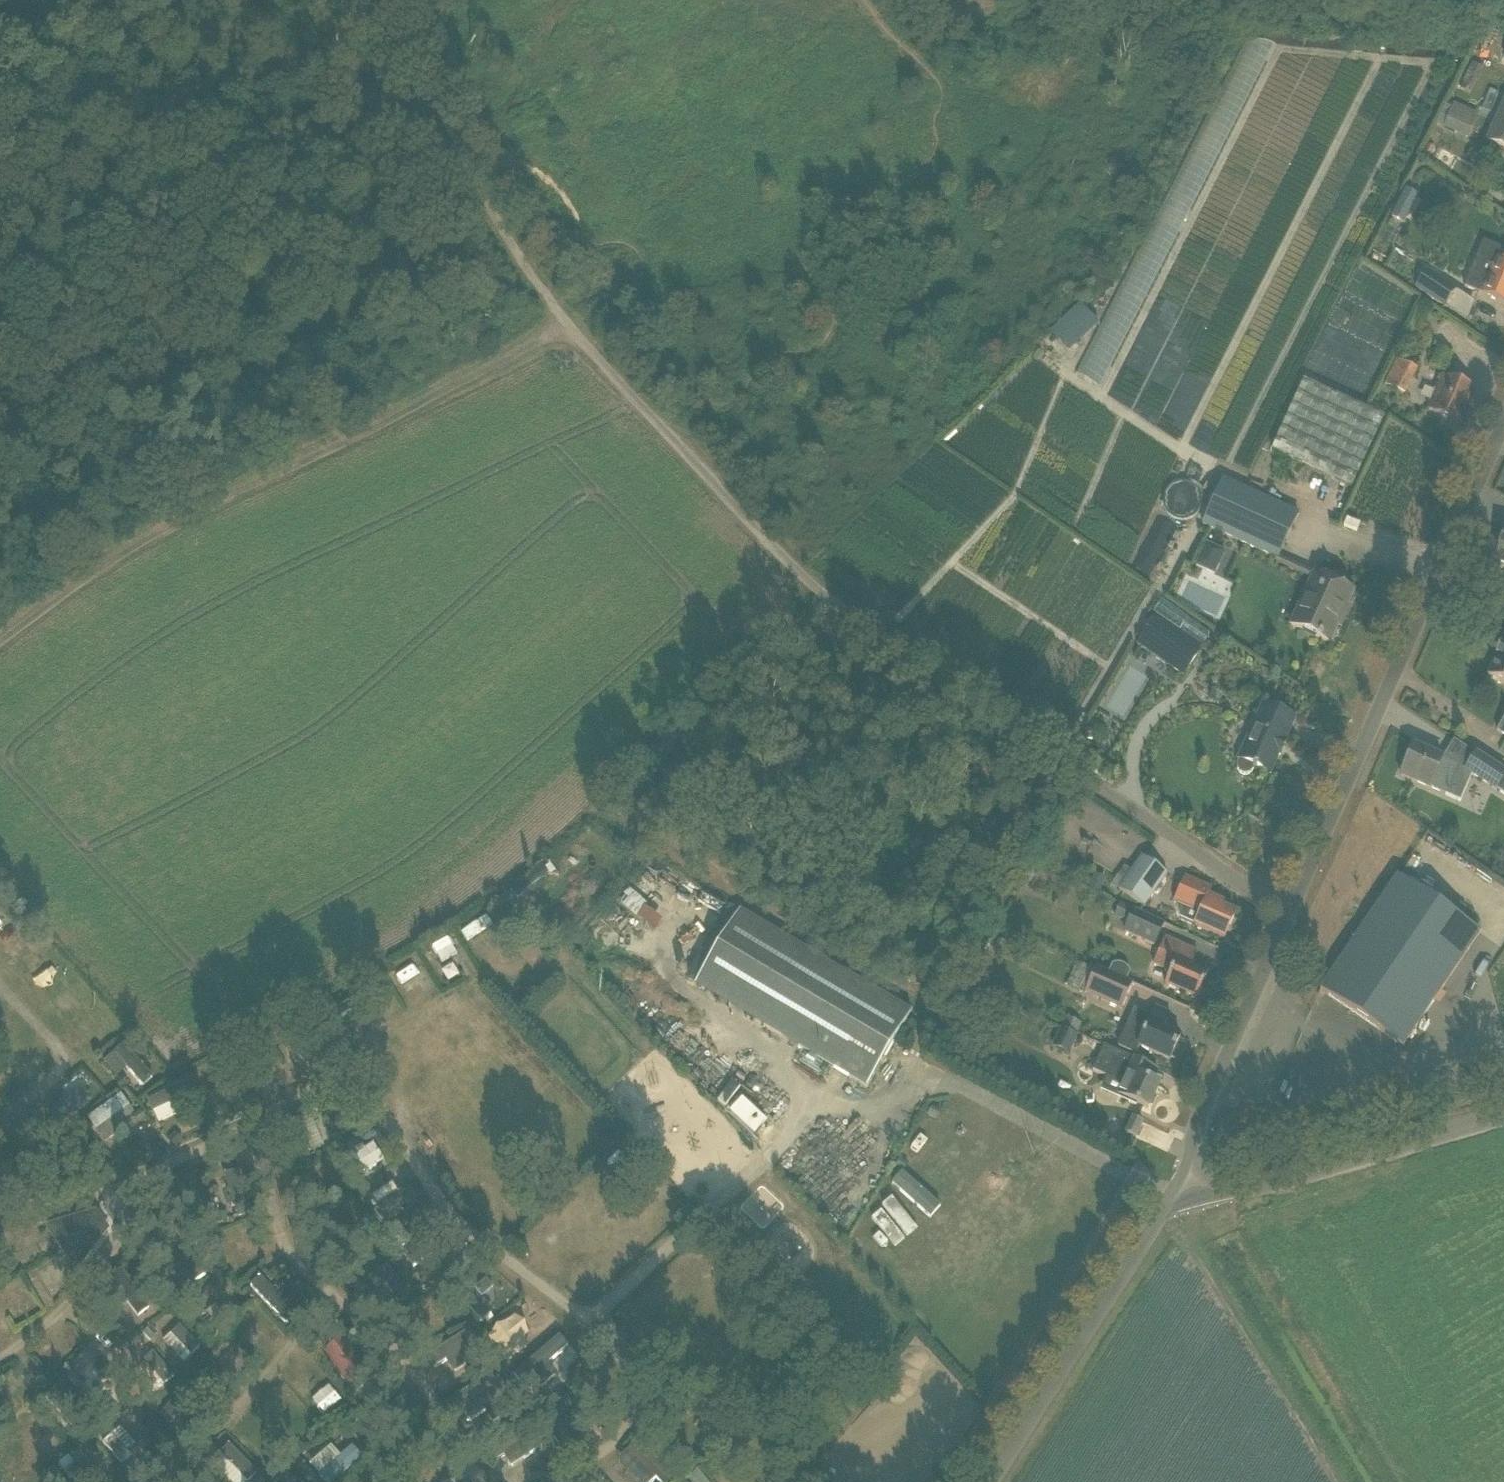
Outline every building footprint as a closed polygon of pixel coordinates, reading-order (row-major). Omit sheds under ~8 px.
[(1237,43),(1082,375),(1106,386),(1261,54),(1237,43)] [(1503,98),(1484,141),(1503,150),(1503,98)] [(1452,102),(1441,128),(1467,138),(1477,112),(1452,102)] [(1405,223),(1412,208),(1399,201),(1392,216),(1405,223)] [(1479,250),(1465,285),(1503,303),(1503,261),(1479,250)] [(1455,290),(1426,270),(1415,285),(1445,305),(1455,290)] [(1069,351),(1096,322),(1077,304),(1049,333),(1069,351)] [(1398,359),(1385,383),(1406,393),(1418,369),(1398,359)] [(1429,409),(1459,423),(1474,387),(1445,373),(1429,409)] [(1304,379),(1270,450),(1350,489),(1384,418),(1304,379)] [(1224,477),(1203,522),(1255,547),(1278,557),(1299,512),(1224,477)] [(1503,538),(1500,537),(1495,550),(1498,551),(1495,558),(1503,562),(1503,537),(1503,538)] [(1214,574),(1225,549),(1204,540),(1193,565),(1214,574)] [(1297,626),(1292,623),(1291,624),(1330,643),(1353,591),(1315,573),(1307,591),(1312,593),(1297,626)] [(1203,647),(1169,623),(1156,641),(1144,632),(1137,642),(1183,675),(1203,647)] [(1503,683),(1503,639),(1501,646),(1500,645),(1496,655),(1497,655),(1488,676),(1503,683)] [(1100,705),(1124,719),(1144,686),(1119,671),(1100,705)] [(1295,719),(1263,704),(1239,759),(1237,763),(1237,768),(1238,771),(1240,774),(1244,775),(1248,776),(1252,774),(1256,769),(1257,768),(1270,773),(1279,755),(1280,755),(1280,754),(1277,752),(1281,742),(1285,744),(1285,743),(1284,742),(1295,719)] [(1401,775),(1461,801),(1472,774),(1503,795),(1503,773),(1476,754),(1466,770),(1413,746),(1401,775)] [(1167,874),(1142,856),(1118,889),(1144,907),(1167,874)] [(546,871),(515,893),(525,908),(556,886),(546,871)] [(1472,927),(1397,876),(1320,990),(1395,1040),(1472,927)] [(1181,887),(1175,901),(1201,913),(1195,925),(1224,938),(1235,913),(1221,907),(1223,903),(1208,896),(1207,898),(1181,887)] [(651,931),(661,919),(627,890),(616,901),(651,931)] [(1164,924),(1134,910),(1124,932),(1154,946),(1164,924)] [(1153,966),(1171,973),(1166,984),(1197,999),(1208,976),(1191,968),(1198,952),(1165,938),(1153,966)] [(913,1012),(811,951),(766,1026),(868,1088),(913,1012)] [(1122,1010),(1134,984),(1098,968),(1085,994),(1122,1010)] [(1170,1014),(1156,1007),(1144,1032),(1128,1025),(1118,1048),(1136,1056),(1140,1047),(1170,1061),(1171,1059),(1175,1059),(1179,1050),(1176,1047),(1180,1037),(1163,1029),(1170,1014)] [(1068,1054),(1076,1036),(1062,1029),(1054,1048),(1068,1054)] [(1146,1079),(1151,1066),(1104,1046),(1093,1071),(1115,1081),(1113,1084),(1122,1087),(1119,1095),(1129,1100),(1129,1102),(1136,1105),(1137,1103),(1149,1108),(1159,1085),(1146,1079)] [(180,1082),(145,1099),(157,1123),(191,1107),(180,1082)] [(732,1082),(715,1098),(751,1136),(768,1119),(732,1082)] [(86,1114),(99,1136),(134,1115),(121,1094),(86,1114)] [(1126,1132),(1135,1137),(1143,1121),(1133,1117),(1126,1132)] [(371,1140),(345,1159),(359,1178),(385,1159),(371,1140)] [(341,1155),(350,1151),(346,1142),(337,1146),(341,1155)] [(238,1171),(223,1173),(226,1199),(242,1196),(238,1171)] [(370,1197),(383,1214),(402,1199),(390,1182),(370,1197)] [(886,1219),(901,1191),(890,1185),(875,1213),(886,1219)] [(907,1195),(881,1232),(895,1242),(921,1205),(907,1195)] [(94,1211),(44,1225),(74,1274),(108,1230),(94,1211)] [(290,1285),(274,1296),(260,1275),(249,1283),(276,1323),(303,1304),(290,1285)] [(499,1360),(531,1350),(520,1317),(488,1327),(499,1360)] [(180,1324),(162,1340),(183,1362),(200,1346),(180,1324)] [(447,1373),(483,1357),(471,1331),(426,1352),(433,1369),(443,1365),(447,1373)] [(513,1373),(525,1385),(566,1346),(555,1334),(513,1373)] [(345,1336),(322,1350),(342,1384),(365,1371),(345,1336)] [(157,1393),(176,1376),(152,1350),(133,1367),(157,1393)] [(450,1397),(462,1421),(509,1399),(498,1375),(450,1397)] [(290,1391),(268,1406),(289,1436),(311,1421),(290,1391)] [(120,1427),(103,1441),(120,1461),(137,1447),(120,1427)] [(209,1463),(230,1481),(247,1481),(257,1471),(226,1443),(209,1463)] [(361,1458),(351,1446),(340,1456),(330,1445),(308,1465),(323,1481),(335,1481),(361,1458)] [(635,1481),(647,1481),(650,1474),(634,1468),(629,1480),(635,1481)]
